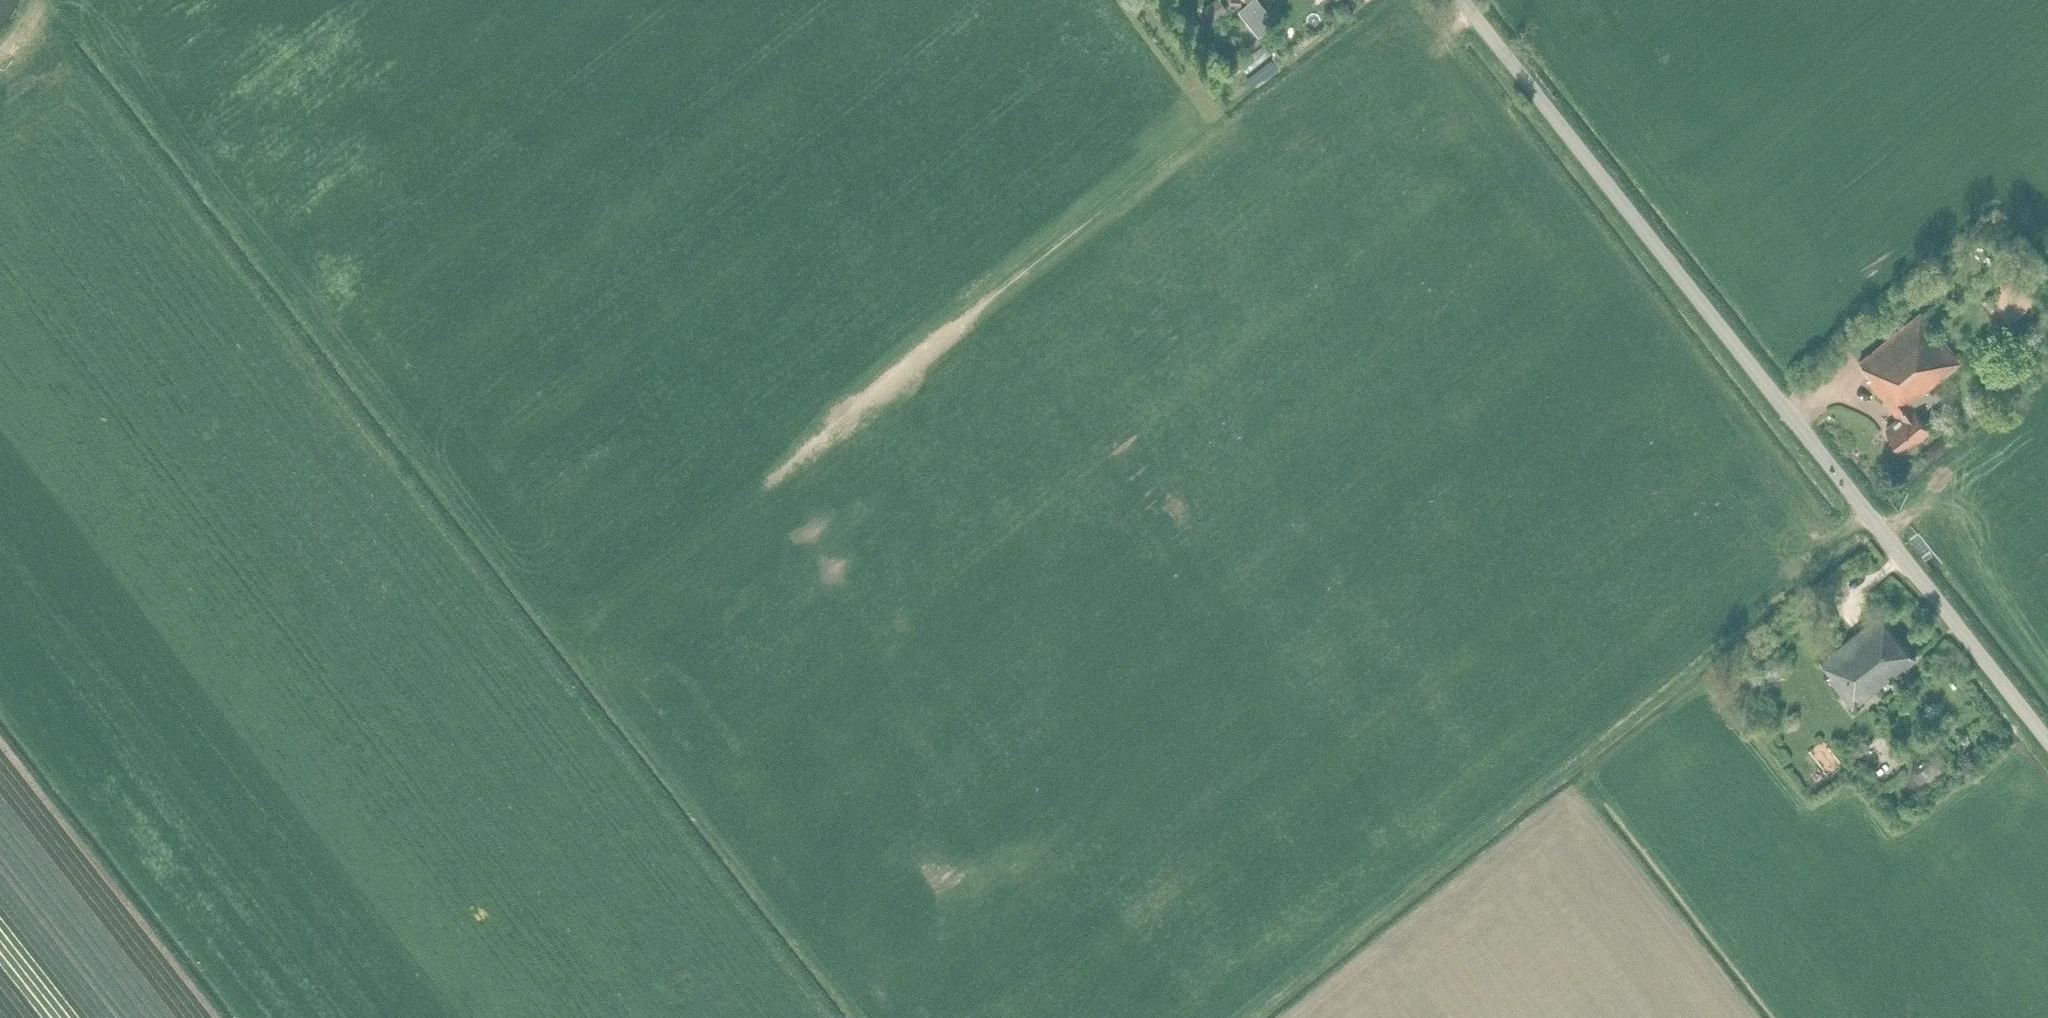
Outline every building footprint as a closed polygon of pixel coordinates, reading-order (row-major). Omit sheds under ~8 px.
[(1205,8),(1213,20),(1227,10),(1219,0),(1216,0),(1205,8)] [(1239,11),(1259,35),(1276,21),(1259,0),(1253,0),(1239,11)] [(1905,450),(1932,428),(1915,407),(1920,403),(1924,409),(1942,395),(1938,390),(1933,393),(1929,388),(1962,361),(1922,311),(1860,360),(1872,376),(1869,378),(1901,417),(1887,428),(1895,439),(1892,441),(1899,450),(1902,447),(1905,450)] [(1854,707),(1915,658),(1880,614),(1822,661),(1832,674),(1829,676),(1854,707)] [(1816,790),(1850,764),(1830,739),(1797,764),(1816,790)]
